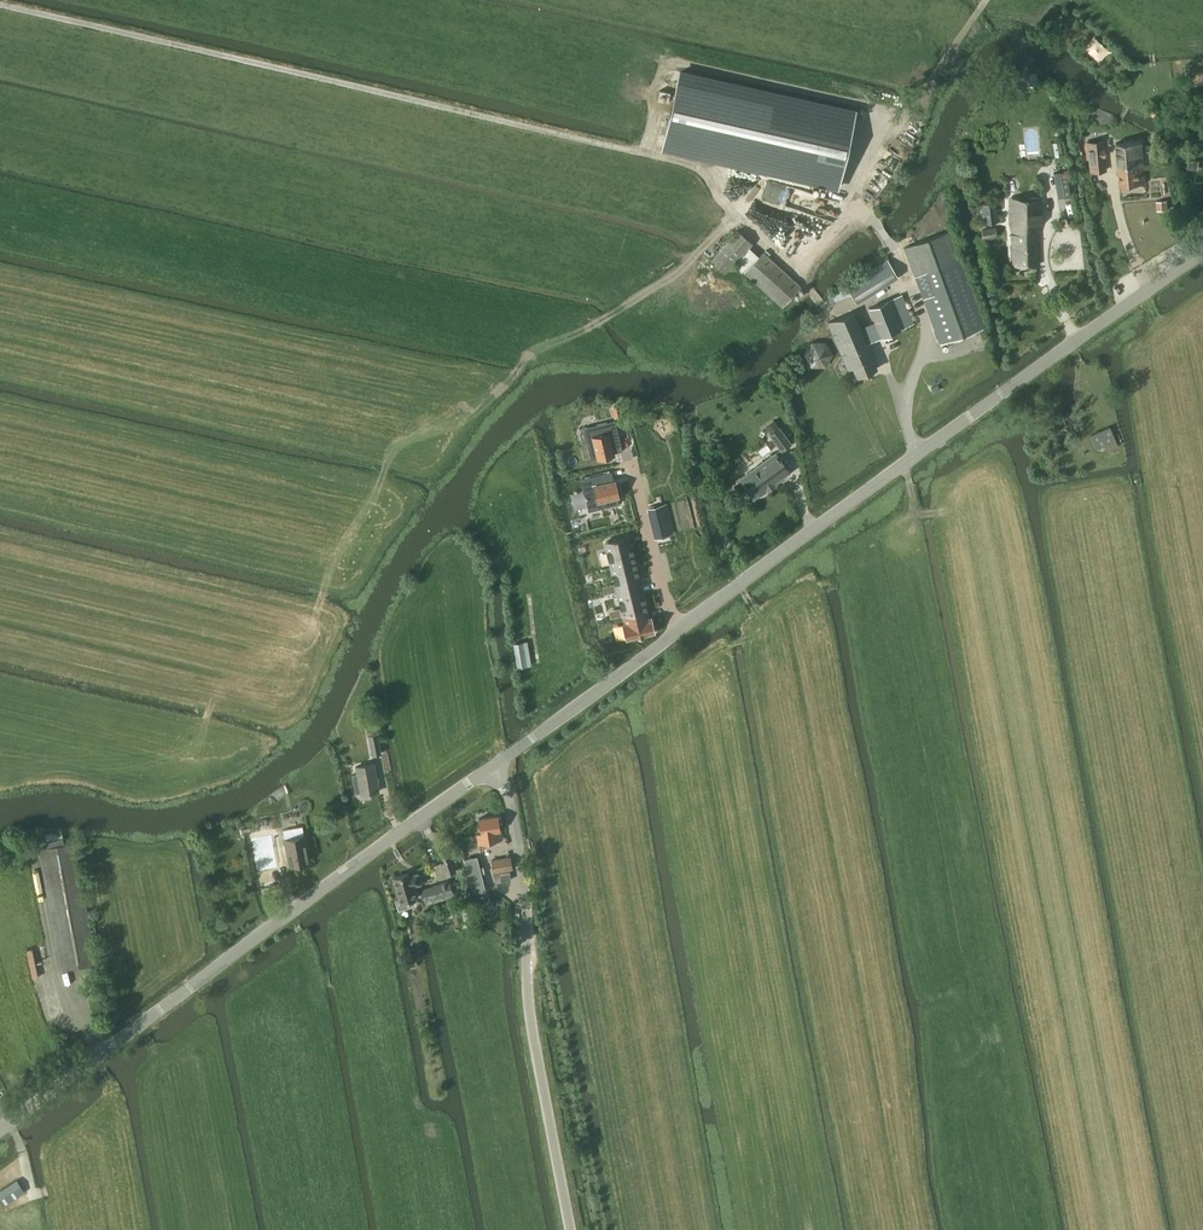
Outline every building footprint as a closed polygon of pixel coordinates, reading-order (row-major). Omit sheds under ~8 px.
[(855,109),(844,107),(679,69),(661,149),(836,190),(844,155),(855,109)] [(1107,171),(1104,140),(1085,142),(1088,173),(1107,171)] [(1140,142),(1115,143),(1119,186),(1144,184),(1141,154),(1140,142)] [(1188,167),(1188,169),(1197,170),(1199,161),(1189,159),(1188,167)] [(1066,170),(1058,172),(1062,197),(1070,195),(1066,170)] [(1009,222),(1010,226),(1010,228),(1011,234),(1013,252),(1013,265),(1038,265),(1037,234),(1040,226),(1041,223),(1042,212),(1041,209),(1041,198),(1009,198),(1009,222)] [(998,222),(996,202),(981,204),(984,224),(998,222)] [(996,227),(981,228),(982,239),(997,238),(996,227)] [(735,264),(749,247),(753,244),(738,229),(724,244),(718,238),(704,252),(711,259),(710,260),(727,273),(735,264)] [(986,327),(960,258),(950,230),(903,247),(939,344),(986,327)] [(759,256),(749,247),(735,264),(744,273),(759,256)] [(759,256),(744,273),(782,308),(801,287),(763,251),(759,256)] [(836,301),(852,295),(856,302),(898,276),(888,259),(846,285),(832,294),(828,297),(832,303),(836,301)] [(860,328),(866,343),(881,337),(914,323),(901,293),(888,299),(868,307),(874,322),(860,328)] [(866,343),(860,328),(853,312),(828,323),(847,370),(853,367),(857,377),(877,369),(866,343)] [(828,342),(804,342),(803,366),(827,367),(828,342)] [(622,415),(620,407),(620,405),(614,406),(612,407),(614,417),(622,415)] [(615,420),(583,428),(590,458),(596,457),(597,459),(610,456),(610,453),(622,450),(615,420)] [(765,426),(770,433),(769,434),(781,451),(792,443),(779,426),(774,420),(765,426)] [(1109,426),(1090,435),(1096,450),(1104,446),(1116,441),(1109,426)] [(739,479),(740,481),(734,485),(739,493),(746,488),(753,498),(758,494),(759,496),(766,491),(765,489),(767,488),(768,489),(774,485),(773,483),(789,472),(775,453),(739,479)] [(611,472),(581,479),(588,511),(619,503),(617,498),(620,497),(616,484),(614,484),(611,472)] [(662,512),(660,505),(647,508),(655,538),(667,535),(666,527),(664,520),(662,512)] [(623,537),(605,541),(611,567),(635,561),(631,543),(625,544),(623,537)] [(635,561),(611,567),(617,591),(636,587),(634,579),(639,578),(635,561)] [(636,587),(617,591),(623,615),(623,616),(647,610),(647,609),(643,592),(637,593),(636,587)] [(624,623),(622,623),(626,639),(655,632),(651,616),(649,617),(647,610),(623,616),(624,623)] [(514,641),(517,666),(529,665),(527,640),(514,641)] [(368,735),(372,755),(381,754),(378,734),(368,735)] [(355,794),(360,793),(360,795),(379,791),(374,764),(355,767),(356,774),(351,775),(355,794)] [(501,830),(500,830),(498,815),(478,818),(480,833),(477,834),(478,843),(502,840),(501,830)] [(304,834),(284,838),(289,865),(309,861),(304,834)] [(64,844),(63,837),(46,841),(47,847),(38,849),(60,971),(97,964),(75,842),(64,844)] [(258,866),(277,862),(272,838),(254,841),(258,866)] [(445,875),(456,871),(449,848),(437,852),(445,875)] [(477,856),(465,859),(473,893),(485,890),(480,873),(484,872),(483,866),(479,867),(477,856)] [(511,857),(509,857),(491,860),(493,874),(513,870),(511,857)] [(409,872),(393,877),(399,898),(396,899),(399,909),(411,905),(409,900),(417,898),(413,885),(420,883),(418,873),(410,876),(409,872)] [(510,874),(500,876),(501,882),(511,880),(510,874)] [(449,881),(422,889),(426,903),(453,895),(453,892),(460,890),(458,881),(449,883),(449,881)] [(0,1191),(0,1199),(3,1204),(24,1190),(17,1179),(0,1191)]
